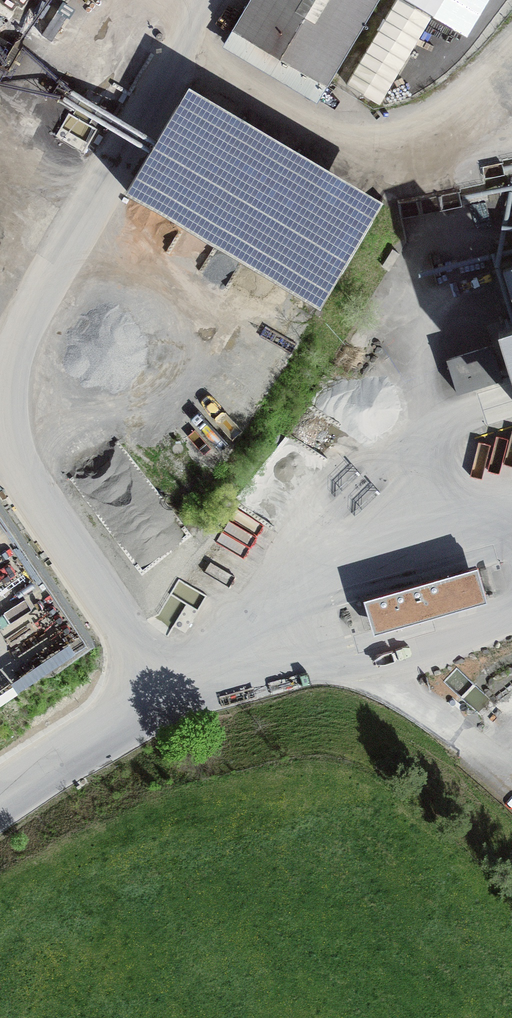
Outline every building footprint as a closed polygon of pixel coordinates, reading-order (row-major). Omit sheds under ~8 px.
[(232,29),(327,86),(378,0),(250,0),(232,29)] [(379,104),(431,18),(401,0),(397,0),(347,84),(379,104)] [(177,105),(126,191),(320,305),(371,219),(177,105)] [(503,268),(511,297),(511,265),(503,268)] [(446,359),(457,394),(502,379),(491,344),(446,359)] [(373,629),(486,597),(478,569),(365,601),(373,629)] [(88,663),(37,580),(8,580),(8,606),(28,637),(28,683),(12,693),(0,693),(0,717),(88,663)]
